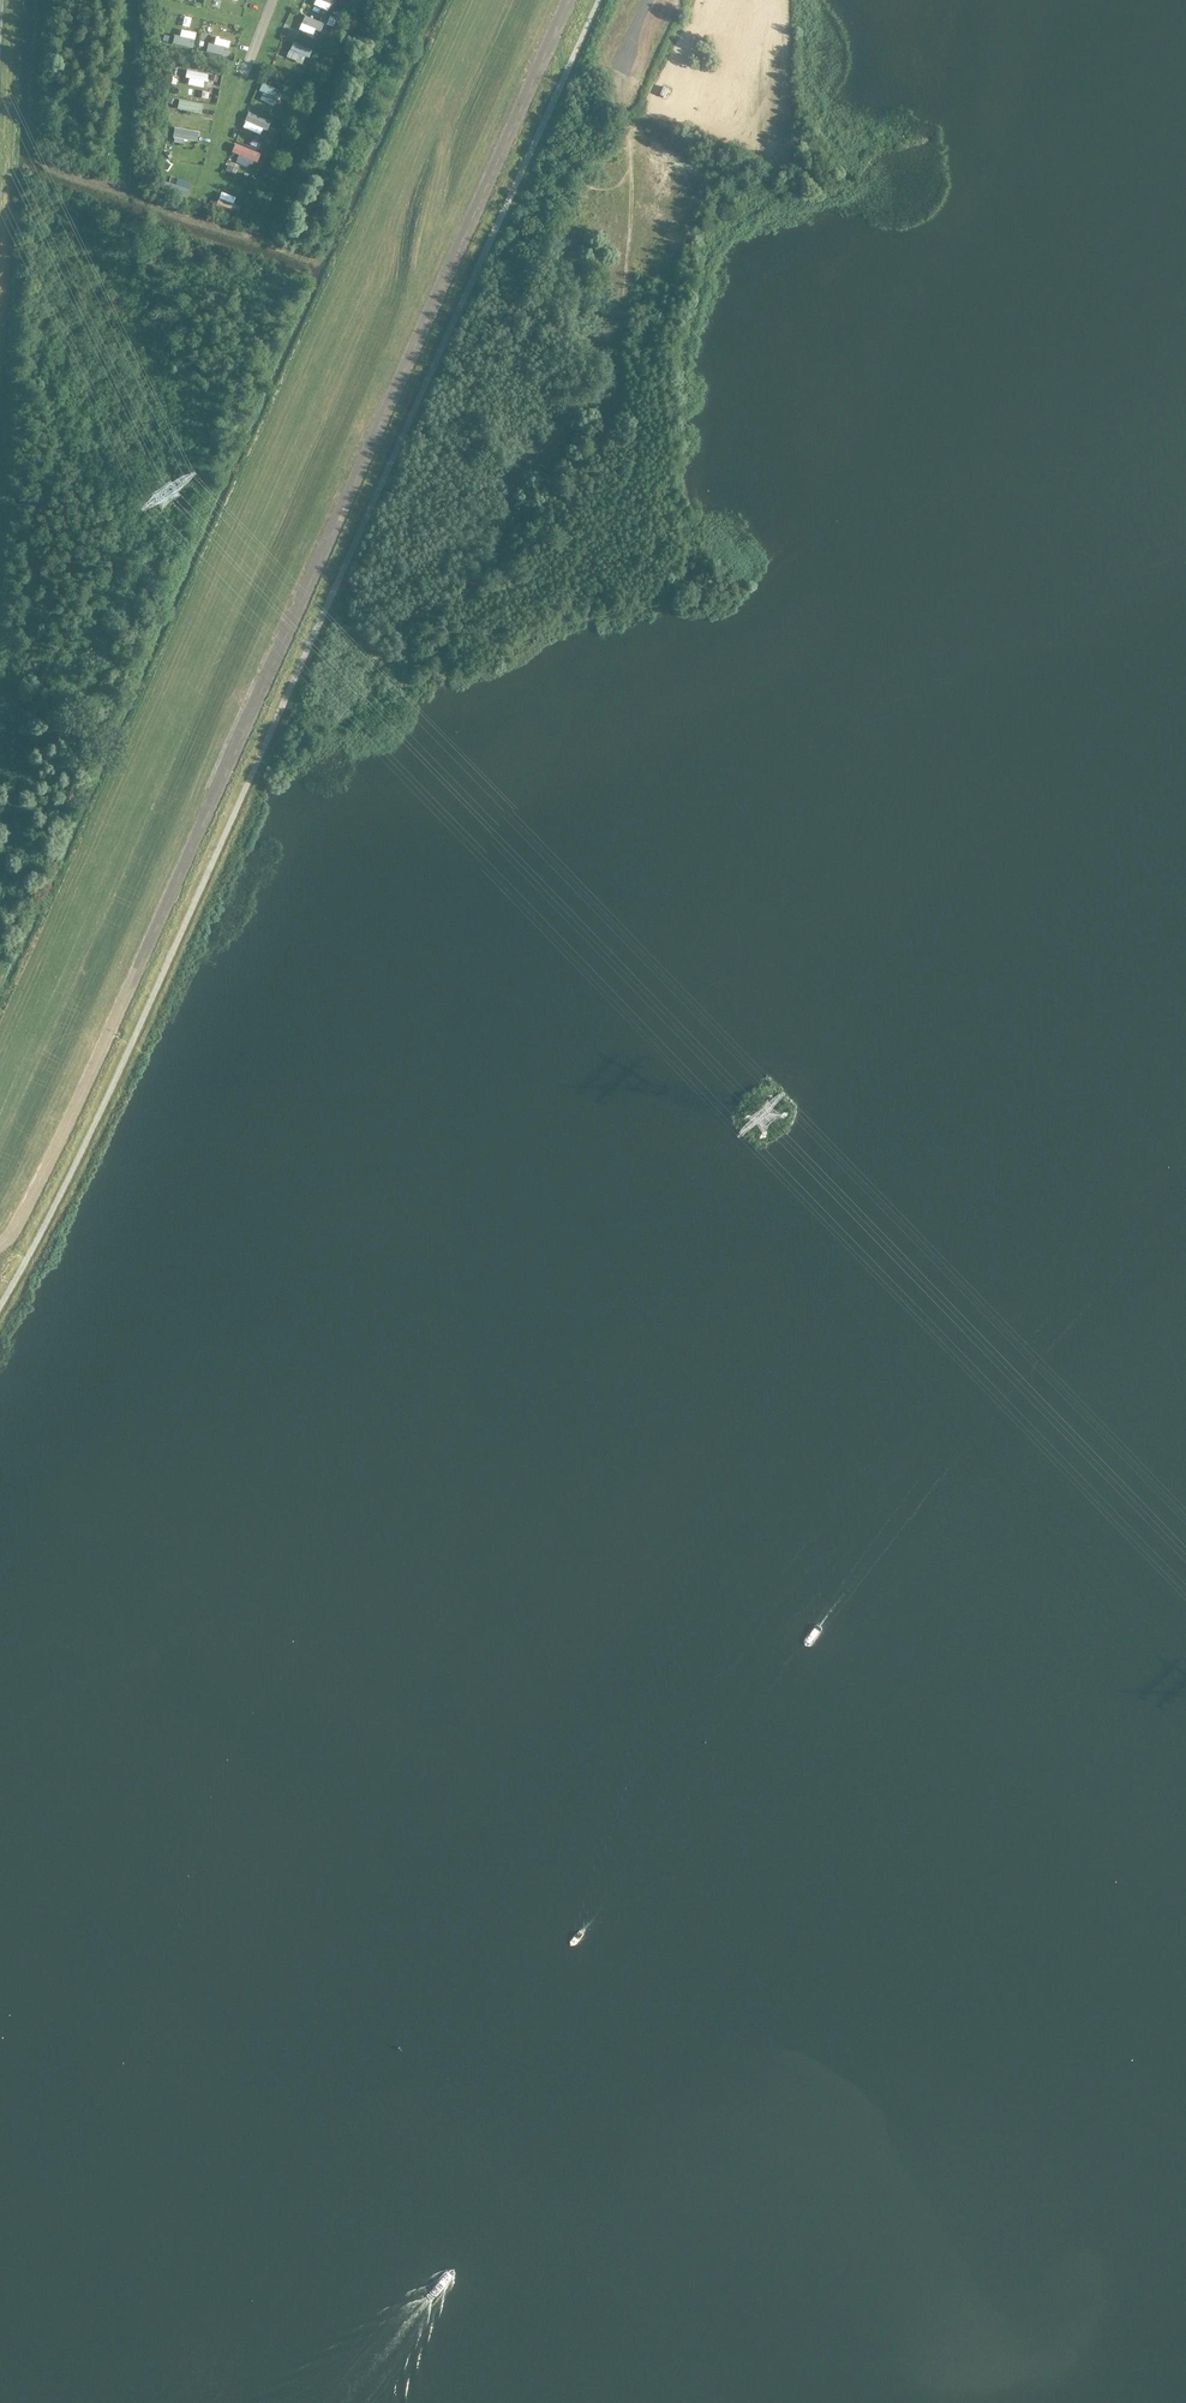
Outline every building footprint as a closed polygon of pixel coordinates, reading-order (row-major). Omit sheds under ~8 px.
[(167,15),(177,17),(181,0),(170,0),(167,15)] [(301,24),(320,32),(324,24),(304,16),(301,24)] [(174,35),(172,42),(193,48),(195,40),(174,35)] [(208,42),(206,51),(225,56),(228,46),(208,42)] [(311,51),(292,43),(289,51),(308,59),(311,51)] [(318,69),(324,52),(314,48),(308,64),(318,69)] [(279,76),(282,70),(274,66),(271,71),(279,76)] [(207,73),(186,70),(184,78),(206,82),(207,73)] [(225,91),(226,83),(206,80),(205,88),(225,91)] [(283,93),(262,84),(259,92),(279,100),(283,93)] [(668,89),(663,86),(659,95),(664,97),(668,89)] [(251,100),(271,108),(275,100),(255,92),(251,100)] [(202,104),(179,100),(177,110),(200,113),(202,104)] [(250,114),(247,121),(268,130),(271,123),(250,114)] [(275,139),(281,123),(274,120),(268,137),(275,139)] [(199,132),(173,128),(172,137),(197,141),(199,132)] [(235,144),(232,152),(258,163),(261,154),(235,144)] [(165,184),(164,195),(192,199),(193,188),(165,184)] [(219,197),(216,205),(239,215),(243,206),(219,197)]
